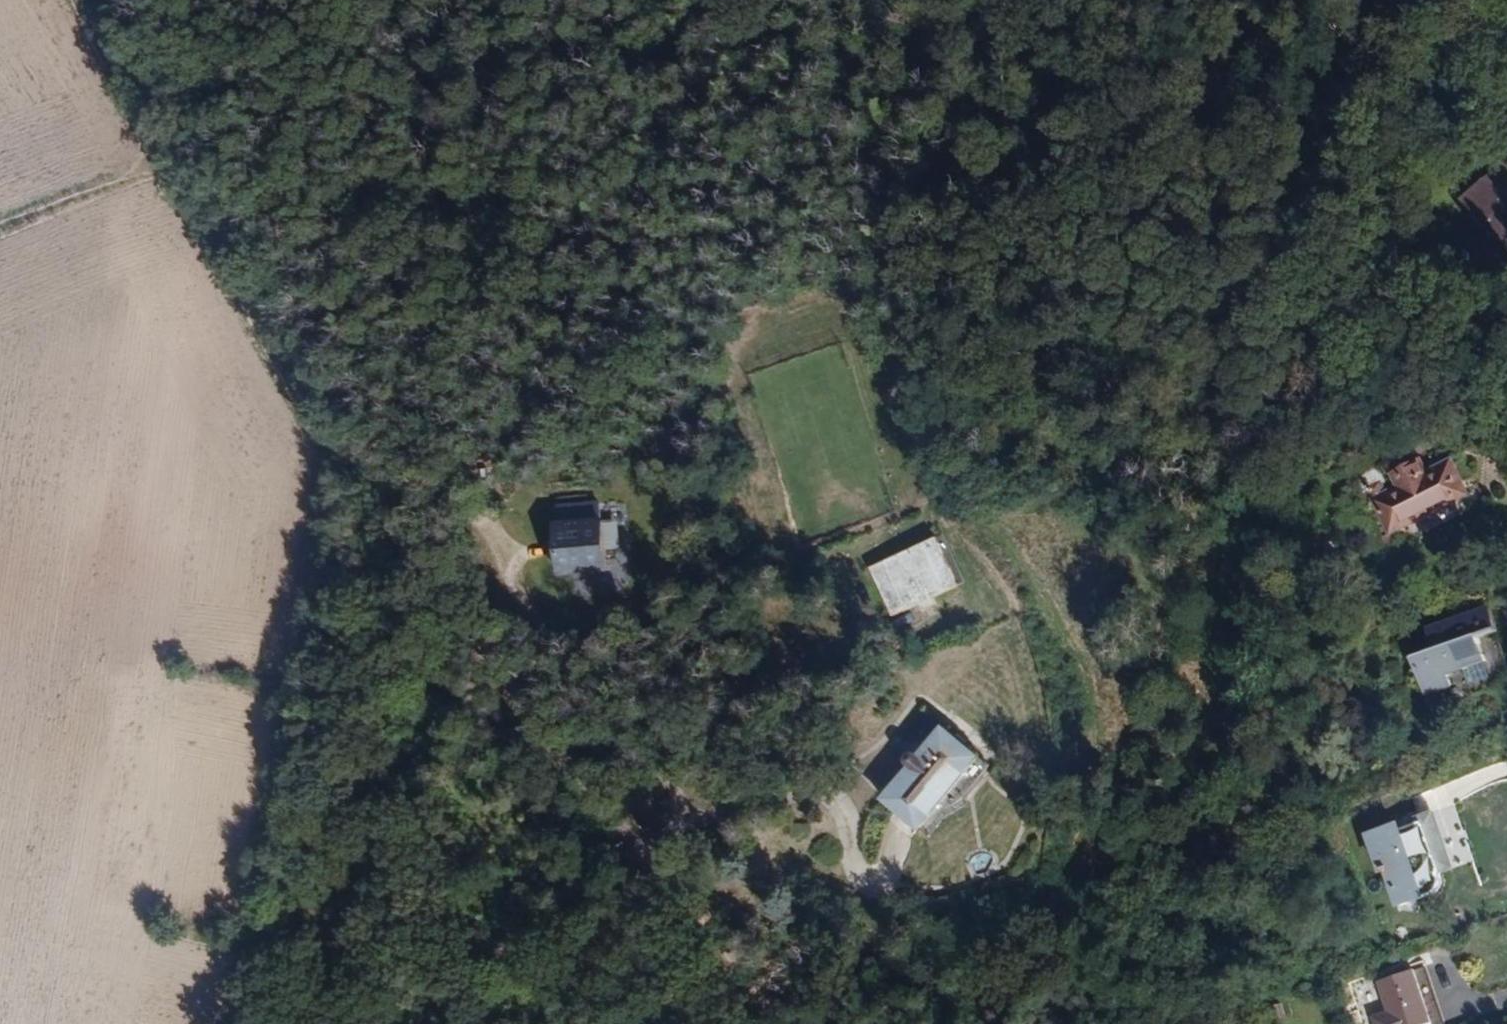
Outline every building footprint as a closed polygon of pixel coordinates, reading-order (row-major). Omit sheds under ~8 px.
[(1460,198),(1506,249),(1506,197),(1486,174),(1460,198)] [(1383,469),(1388,481),(1382,484),(1377,473),(1364,480),(1383,519),(1389,532),(1468,495),(1450,454),(1424,466),(1418,453),(1383,469)] [(556,504),(558,523),(601,519),(599,500),(556,504)] [(558,523),(548,524),(554,574),(607,569),(601,519),(558,523)] [(866,563),(888,618),(957,591),(936,535),(866,563)] [(1423,624),(1431,648),(1407,655),(1419,693),(1447,684),(1443,675),(1460,669),(1466,686),(1490,678),(1485,663),(1476,634),(1491,629),(1483,605),(1423,624)] [(978,757),(937,725),(875,797),(915,831),(978,757)] [(1473,862),(1453,804),(1418,817),(1437,874),(1473,862)] [(1375,871),(1380,871),(1393,906),(1423,894),(1428,890),(1432,884),(1433,877),(1432,871),(1416,823),(1398,830),(1394,823),(1363,834),(1375,871)] [(1414,969),(1375,982),(1384,1010),(1370,1014),(1373,1023),(1423,1023),(1431,1021),(1414,969)]
